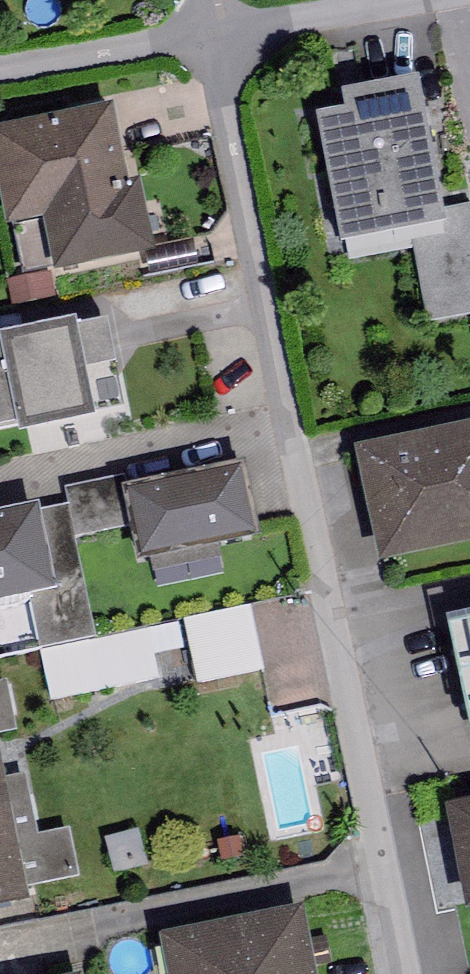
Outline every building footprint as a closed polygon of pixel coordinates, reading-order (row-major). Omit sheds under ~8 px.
[(341,95),(344,112),(317,117),(341,246),(347,245),(347,250),(410,238),(409,231),(446,224),(419,80),(341,95)] [(0,129),(0,195),(6,228),(43,221),(54,275),(154,256),(141,184),(129,186),(114,108),(0,129)] [(16,429),(18,436),(95,421),(75,322),(0,337),(0,432),(16,429)] [(355,449),(380,565),(469,545),(469,425),(355,449)] [(244,464),(123,490),(139,564),(260,538),(244,464)] [(38,507),(0,515),(0,605),(56,593),(38,507)] [(193,616),(210,681),(275,664),(258,599),(193,616)] [(448,628),(469,731),(469,624),(448,628)] [(0,684),(0,735),(16,733),(8,682),(0,684)] [(28,902),(26,888),(5,781),(0,753),(0,907),(28,902)] [(27,776),(5,781),(26,888),(80,878),(70,830),(39,836),(27,776)] [(447,810),(468,914),(469,914),(469,805),(447,810)] [(160,937),(167,973),(317,973),(303,907),(160,937)]
